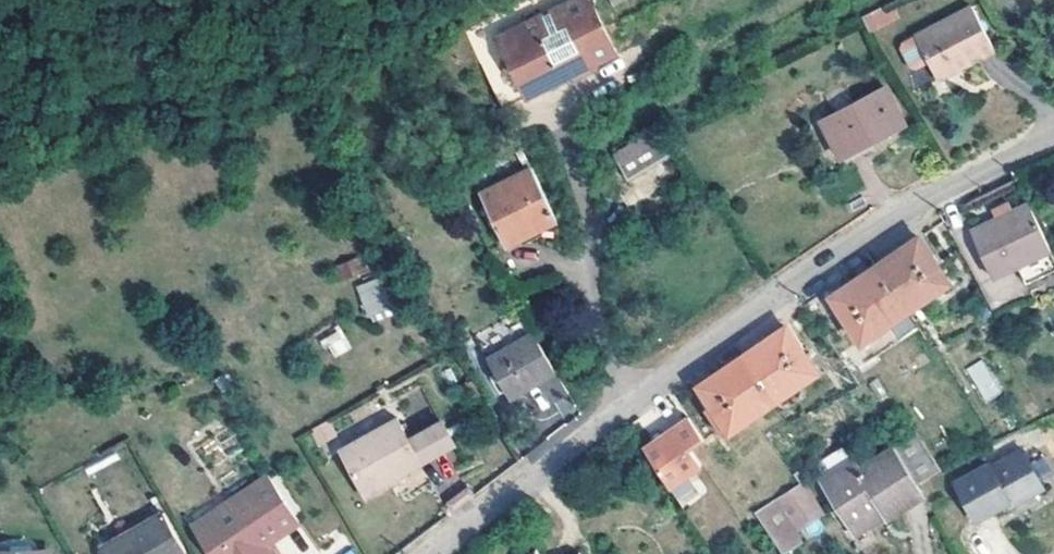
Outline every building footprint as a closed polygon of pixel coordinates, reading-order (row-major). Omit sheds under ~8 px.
[(472,51),(501,110),(614,53),(587,0),(576,0),(472,51)] [(884,3),(877,7),(885,20),(891,16),(884,3)] [(877,7),(857,17),(865,31),(885,20),(877,7)] [(990,51),(969,7),(912,36),(925,63),(934,80),(990,51)] [(912,69),(925,63),(912,36),(899,42),(897,48),(906,67),(912,69)] [(904,122),(884,86),(822,118),(842,154),(904,122)] [(671,146),(659,127),(613,153),(626,178),(674,151),(671,146)] [(556,221),(531,170),(479,196),(505,246),(556,221)] [(1048,249),(1026,200),(1004,210),(1005,213),(998,216),(996,214),(968,228),(990,275),(1016,263),(1048,249)] [(901,310),(902,311),(945,281),(915,238),(896,250),(872,267),(901,310)] [(1048,249),(1016,263),(1024,280),(1053,267),(1053,260),(1048,249)] [(333,263),(336,280),(364,275),(361,258),(333,263)] [(858,340),(902,311),(901,310),(872,267),(852,280),(828,295),(858,340)] [(369,322),(393,313),(379,277),(354,287),(369,322)] [(739,357),(769,401),(814,372),(783,327),(762,341),(739,357)] [(321,337),(330,359),(350,350),(341,329),(321,337)] [(571,403),(533,336),(486,365),(508,404),(540,387),(555,412),(571,403)] [(726,430),(769,401),(739,357),(716,373),(696,386),(726,430)] [(982,358),(965,370),(987,402),(1004,391),(982,358)] [(405,438),(393,417),(338,449),(362,494),(418,462),(405,438)] [(689,417),(642,446),(668,486),(700,464),(689,448),(702,437),(689,417)] [(450,444),(438,420),(405,438),(418,462),(450,444)] [(329,434),(323,421),(307,430),(315,444),(329,434)] [(885,515),(917,492),(911,482),(936,466),(912,429),(855,466),(849,458),(817,479),(849,527),(879,508),(885,515)] [(1042,489),(1021,451),(989,467),(987,464),(952,482),(973,520),(1005,503),(1008,506),(1042,489)] [(269,473),(218,507),(224,517),(200,533),(215,553),(255,553),(254,551),(267,542),(298,521),(274,486),(269,473)] [(815,510),(798,485),(755,511),(780,551),(787,549),(798,539),(789,528),(815,510)] [(224,517),(218,507),(193,523),(200,533),(224,517)] [(122,532),(104,543),(111,553),(169,553),(184,546),(164,509),(122,532)] [(267,542),(254,551),(255,553),(276,553),(267,542)]
